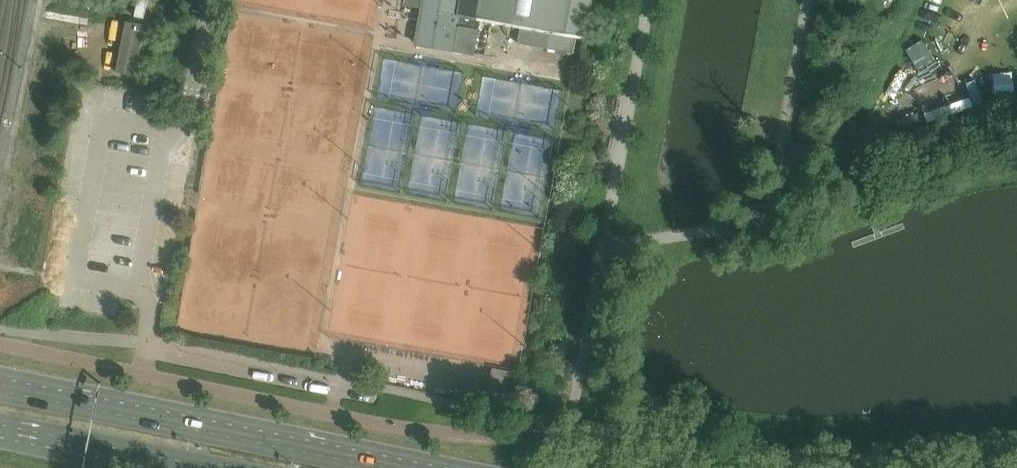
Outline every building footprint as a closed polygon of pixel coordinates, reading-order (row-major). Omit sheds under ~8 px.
[(149,0),(139,0),(135,17),(145,19),(149,0)] [(417,44),(474,54),(481,19),(521,27),(518,44),(574,54),(577,37),(585,38),(592,0),(425,0),(417,44)] [(146,25),(127,21),(117,72),(135,76),(146,25)] [(558,77),(560,66),(537,62),(535,73),(558,77)] [(571,80),(573,68),(562,66),(560,78),(571,80)] [(493,368),(489,391),(512,395),(516,372),(493,368)]
